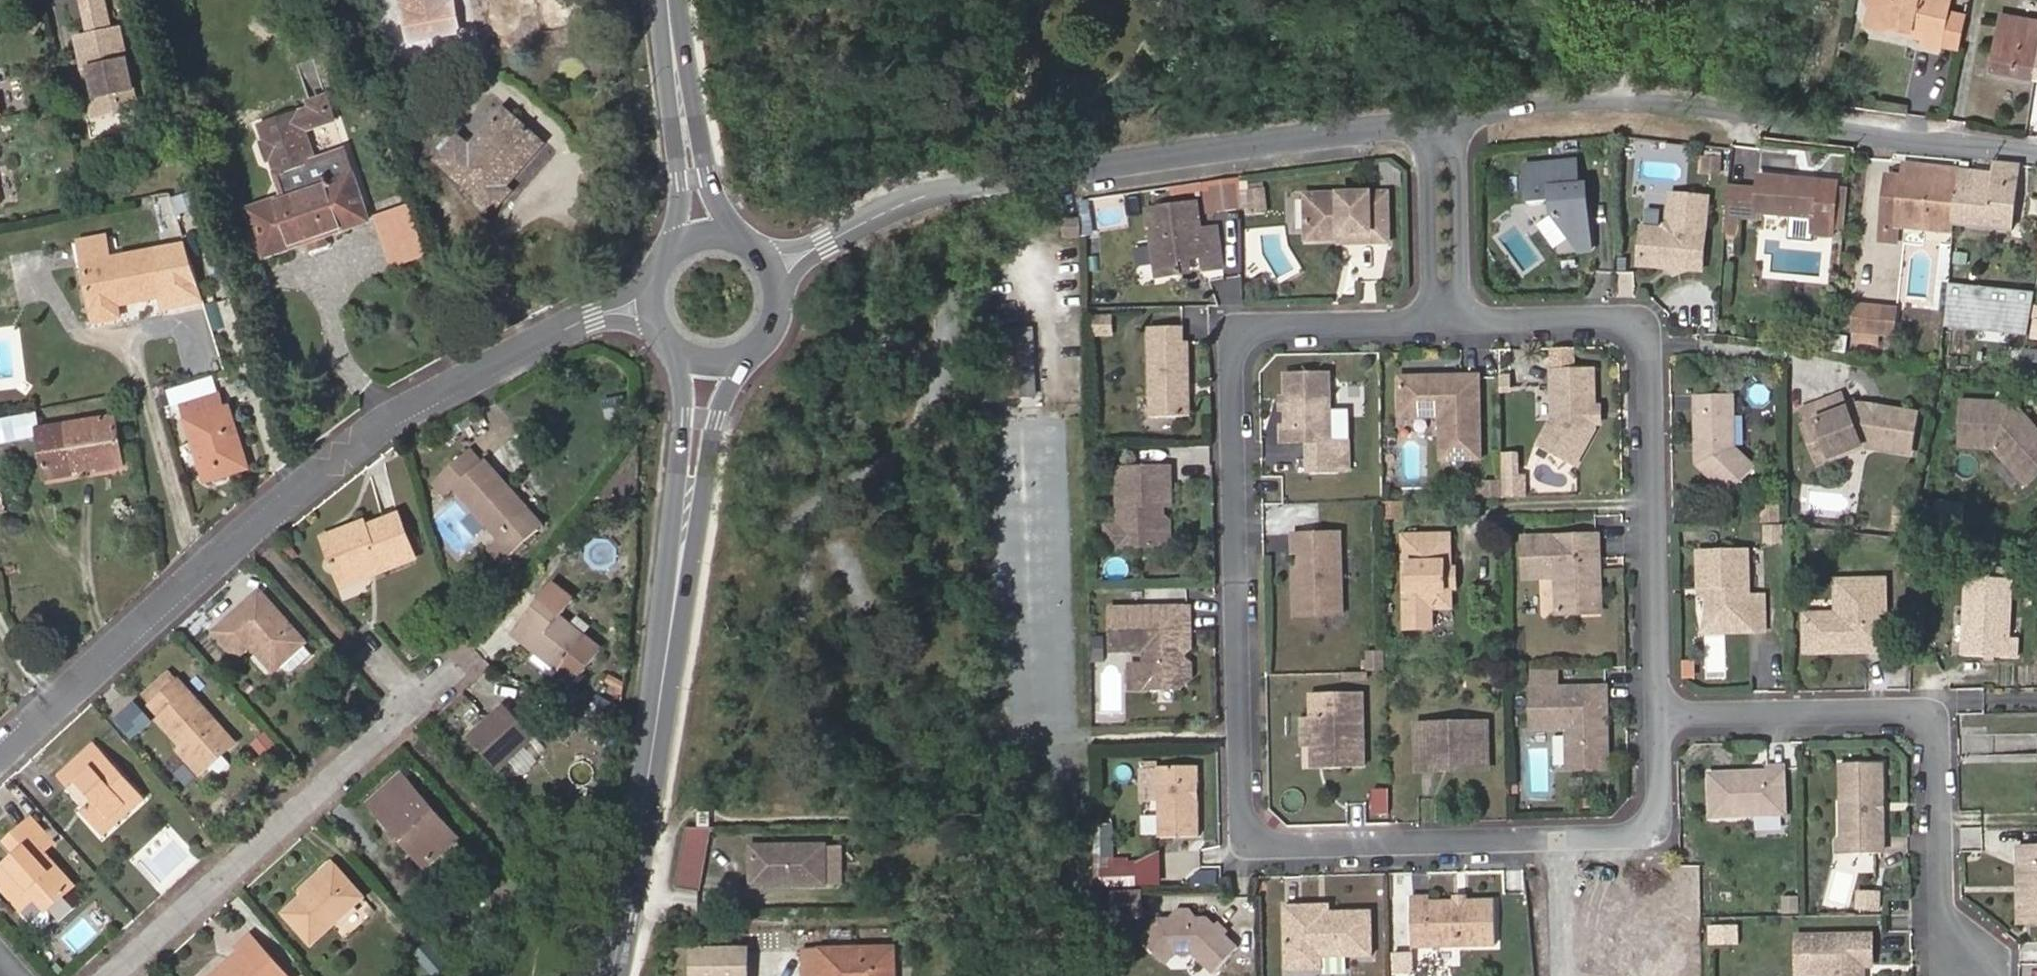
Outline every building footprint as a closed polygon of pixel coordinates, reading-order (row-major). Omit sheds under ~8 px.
[(82,30),(101,27),(96,0),(77,0),(82,30)] [(407,44),(461,34),(454,0),(398,0),(407,44)] [(1909,0),(1865,0),(1864,8),(1867,11),(1866,20),(1903,27),(1909,0)] [(1903,27),(1945,36),(1951,0),(1909,0),(1903,27)] [(2035,78),(2036,68),(2036,32),(1998,25),(1989,70),(2035,78)] [(116,100),(129,97),(116,30),(73,38),(80,74),(89,77),(97,118),(119,114),(116,100)] [(1886,33),(1886,36),(1908,40),(1909,33),(1892,30),(1886,33)] [(89,77),(80,74),(89,120),(97,118),(89,77)] [(131,111),(129,97),(116,100),(119,114),(131,111)] [(303,105),(305,110),(308,118),(325,111),(321,99),(303,105)] [(325,184),(317,161),(312,162),(301,132),(329,122),(325,111),(308,118),(305,110),(255,127),(261,144),(254,146),(260,162),(267,160),(280,199),(325,184)] [(542,145),(503,110),(469,147),(458,137),(436,162),(492,211),(509,192),(505,187),(542,145)] [(302,243),(321,237),(366,221),(350,175),(342,152),(317,161),(325,184),(280,199),(248,210),(264,257),(302,243)] [(1719,176),(1720,157),(1700,155),(1699,174),(1719,176)] [(1575,164),(1526,169),(1529,206),(1552,204),(1554,217),(1565,240),(1591,237),(1587,187),(1577,187),(1575,164)] [(1959,173),(1953,226),(2012,231),(2017,168),(1994,165),(1993,175),(1959,173)] [(1896,228),(1953,234),(1953,226),(1959,173),(1901,168),(1900,179),(1884,177),(1880,230),(1896,231),(1896,228)] [(1810,235),(1833,236),(1836,186),(1823,186),(1823,180),(1758,176),(1757,191),(1756,214),(1811,218),(1810,235)] [(1241,209),(1240,185),(1212,189),(1215,213),(1241,209)] [(1727,189),(1724,227),(1739,228),(1740,213),(1742,190),(1727,189)] [(1757,191),(1742,190),(1740,213),(1756,214),(1757,191)] [(176,199),(180,216),(205,209),(200,192),(176,199)] [(1267,194),(1252,194),(1252,215),(1267,215),(1267,194)] [(1684,263),(1689,271),(1703,271),(1708,199),(1671,197),(1669,225),(1660,233),(1642,232),(1640,268),(1671,269),(1675,262),(1684,263)] [(1388,199),(1307,201),(1307,239),(1322,239),(1348,239),(1348,249),(1389,247),(1388,199)] [(420,235),(410,207),(377,218),(386,246),(420,235)] [(1151,215),(1158,282),(1182,278),(1180,264),(1202,261),(1204,275),(1223,273),(1217,233),(1202,235),(1199,208),(1151,215)] [(1267,224),(1267,215),(1252,215),(1253,224),(1267,224)] [(1565,243),(1549,220),(1536,230),(1553,252),(1565,243)] [(1083,241),(1083,225),(1065,225),(1065,241),(1083,241)] [(1724,227),(1724,236),(1738,237),(1739,228),(1724,227)] [(1896,231),(1880,230),(1879,242),(1895,243),(1896,231)] [(79,241),(83,265),(114,259),(109,235),(79,241)] [(394,269),(428,258),(420,235),(386,246),(394,269)] [(326,251),(321,237),(302,243),(307,258),(326,251)] [(1348,239),(1322,239),(1326,243),(1340,243),(1341,249),(1348,249),(1348,239)] [(157,298),(149,252),(114,259),(83,265),(93,321),(118,317),(117,306),(157,298)] [(1202,261),(1180,264),(1182,278),(1204,275),(1202,261)] [(1671,269),(1689,271),(1684,263),(1675,262),(1671,269)] [(2023,335),(2031,292),(1946,288),(1940,331),(2023,335)] [(1008,310),(1007,295),(979,296),(979,311),(1008,310)] [(1871,332),(1872,310),(1844,308),(1842,330),(1871,332)] [(1887,311),(1872,310),(1871,332),(1886,333),(1887,311)] [(1109,338),(1110,314),(1088,314),(1088,337),(1109,338)] [(1009,397),(1035,396),(1031,329),(1006,330),(1009,397)] [(1180,331),(1146,331),(1147,421),(1186,420),(1186,396),(1181,392),(1181,387),(1186,387),(1185,346),(1180,346),(1180,331)] [(2021,349),(2019,361),(2036,364),(2036,352),(2021,349)] [(1593,423),(1593,409),(1592,369),(1551,371),(1552,420),(1536,448),(1572,469),(1593,431),(1593,423)] [(1329,375),(1285,375),(1285,393),(1285,411),(1286,426),(1279,426),(1279,443),(1306,443),(1306,473),(1336,473),(1336,443),(1331,443),(1329,375)] [(1429,377),(1399,377),(1399,418),(1440,418),(1441,462),(1479,461),(1478,377),(1444,377),(1441,381),(1431,381),(1429,377)] [(183,407),(219,396),(214,380),(169,393),(173,410),(183,407)] [(206,482),(247,470),(228,408),(223,408),(219,396),(183,407),(206,482)] [(1694,399),(1695,442),(1699,447),(1699,452),(1696,452),(1696,465),(1726,495),(1752,467),(1734,449),(1732,396),(1694,399)] [(1832,415),(1840,412),(1836,399),(1827,402),(1832,415)] [(1858,404),(1840,412),(1832,415),(1827,402),(1804,410),(1810,428),(1819,425),(1830,456),(1860,447),(1903,457),(1912,417),(1878,409),(1876,417),(1862,414),(1864,406),(1858,404)] [(1955,406),(1957,452),(1990,451),(2026,485),(2036,473),(2036,432),(2007,404),(1955,406)] [(1878,409),(1864,406),(1862,414),(1876,417),(1878,409)] [(35,415),(0,421),(0,443),(38,436),(37,431),(35,415)] [(45,479),(120,467),(112,418),(37,431),(38,436),(45,479)] [(1816,460),(1830,456),(1819,425),(1810,428),(1805,430),(1816,460)] [(512,492),(518,487),(492,459),(490,461),(478,448),(440,482),(452,495),(460,489),(506,537),(516,528),(529,542),(539,532),(544,527),(532,513),(512,492)] [(1953,475),(1974,479),(1978,460),(1957,455),(1953,475)] [(1498,496),(1519,498),(1521,465),(1501,464),(1498,496)] [(1158,505),(1166,505),(1165,468),(1114,468),(1114,529),(1118,529),(1118,547),(1158,546),(1158,505)] [(537,508),(518,487),(512,492),(532,513),(537,508)] [(1382,502),(1382,521),(1401,521),(1401,502),(1382,502)] [(1758,504),(1758,524),(1778,523),(1778,503),(1758,504)] [(1166,546),(1166,505),(1158,505),(1158,546),(1166,546)] [(1960,508),(1935,506),(1934,526),(1959,528),(1960,508)] [(537,508),(532,513),(544,527),(550,522),(537,508)] [(384,561),(417,547),(400,511),(370,525),(367,519),(327,537),(343,574),(382,557),(384,561)] [(515,554),(529,542),(516,528),(506,537),(494,548),(507,562),(515,554)] [(543,536),(539,532),(529,542),(515,554),(520,558),(543,536)] [(1402,536),(1403,571),(1407,571),(1410,572),(1411,608),(1435,607),(1444,607),(1444,568),(1448,567),(1448,535),(1402,536)] [(1339,536),(1291,536),(1292,554),(1299,554),(1299,572),(1299,582),(1292,582),(1292,618),(1340,618),(1339,536)] [(1592,562),(1597,561),(1596,536),(1523,539),(1525,581),(1558,579),(1560,614),(1594,613),(1592,562)] [(420,554),(417,547),(384,561),(382,557),(343,574),(349,586),(420,554)] [(1704,598),(1705,606),(1723,627),(1748,627),(1748,632),(1764,631),(1763,596),(1747,597),(1745,551),(1696,552),(1697,589),(1704,589),(1704,598)] [(1454,567),(1448,567),(1444,568),(1444,607),(1452,607),(1452,588),(1455,588),(1454,567)] [(1407,571),(1403,571),(1402,572),(1403,608),(1405,608),(1411,608),(1410,572),(1407,571)] [(1998,639),(1998,578),(1960,578),(1959,656),(2008,656),(2008,639),(1998,639)] [(1864,646),(1864,650),(1883,649),(1881,580),(1834,581),(1834,615),(1803,616),(1804,653),(1828,652),(1833,647),(1864,646)] [(549,654),(565,666),(570,670),(584,682),(611,648),(570,616),(583,599),(561,582),(522,633),(549,654)] [(268,634),(290,659),(313,637),(268,589),(224,629),(246,653),(259,641),(268,634)] [(1723,627),(1705,606),(1696,634),(1748,632),(1748,627),(1723,627)] [(1184,607),(1105,608),(1105,652),(1139,653),(1138,667),(1138,682),(1145,689),(1173,688),(1179,682),(1179,651),(1176,647),(1175,632),(1185,632),(1184,607)] [(1435,627),(1435,607),(1411,608),(1405,608),(1405,628),(1435,627)] [(1185,632),(1175,632),(1176,647),(1179,651),(1179,682),(1186,676),(1185,632)] [(282,666),(290,659),(268,634),(259,641),(282,666)] [(1384,651),(1369,652),(1369,672),(1384,671),(1384,651)] [(560,671),(565,666),(549,654),(545,660),(560,671)] [(1683,681),(1694,681),(1694,665),(1683,665),(1683,681)] [(1123,689),(1145,689),(1138,682),(1138,667),(1123,667),(1123,689)] [(153,692),(162,703),(189,679),(180,668),(153,692)] [(189,679),(162,703),(173,715),(169,718),(194,747),(199,743),(219,765),(245,740),(190,678),(189,679)] [(1598,725),(1605,725),(1603,687),(1529,689),(1531,730),(1565,729),(1567,768),(1606,767),(1605,738),(1598,732),(1598,725)] [(1361,694),(1311,695),(1311,719),(1312,750),(1323,759),(1324,769),(1362,769),(1361,694)] [(497,771),(535,737),(508,705),(469,739),(497,771)] [(1312,750),(1311,719),(1302,719),(1301,750),(1312,750)] [(1482,726),(1417,727),(1419,772),(1435,772),(1435,766),(1471,765),(1471,772),(1483,772),(1482,726)] [(274,730),(253,740),(263,760),(284,749),(274,730)] [(128,799),(133,805),(148,792),(111,750),(100,737),(88,747),(61,770),(73,784),(78,780),(94,797),(88,802),(85,805),(99,823),(128,799)] [(211,772),(219,765),(199,743),(194,747),(190,750),(211,772)] [(1323,759),(1312,750),(1312,769),(1324,769),(1323,759)] [(1883,763),(1840,764),(1842,845),(1853,845),(1854,854),(1881,853),(1880,839),(1884,839),(1883,763)] [(1764,770),(1709,772),(1710,818),(1784,815),(1782,764),(1764,764),(1764,770)] [(1151,800),(1151,840),(1192,839),(1190,769),(1151,770),(1151,800)] [(1134,770),(1134,800),(1151,800),(1151,770),(1134,770)] [(408,830),(436,861),(463,837),(408,776),(373,806),(400,837),(408,830)] [(73,784),(88,802),(94,797),(78,780),(73,784)] [(1368,816),(1385,817),(1386,789),(1369,789),(1368,816)] [(104,829),(133,805),(128,799),(99,823),(104,829)] [(68,888),(47,864),(53,858),(44,847),(57,835),(38,812),(9,836),(20,850),(0,868),(0,877),(22,903),(36,891),(48,905),(68,888)] [(704,890),(713,829),(686,825),(677,886),(704,890)] [(428,868),(436,861),(408,830),(400,837),(428,868)] [(216,838),(210,831),(202,837),(208,844),(216,838)] [(1842,845),(1835,845),(1835,855),(1854,854),(1853,845),(1842,845)] [(2036,921),(2036,846),(2013,847),(2013,863),(2021,863),(2022,921),(2036,921)] [(825,886),(824,847),(752,848),(752,887),(825,886)] [(47,864),(68,888),(75,882),(53,858),(47,864)] [(367,896),(336,860),(285,905),(316,941),(367,896)] [(2014,922),(2022,921),(2021,863),(2013,863),(2014,922)] [(1095,868),(1095,887),(1120,887),(1119,868),(1095,868)] [(48,915),(48,905),(36,891),(22,903),(17,907),(29,921),(39,923),(48,915)] [(1135,918),(1134,893),(1104,894),(1105,919),(1135,918)] [(1429,900),(1409,901),(1412,950),(1496,945),(1494,902),(1466,904),(1454,904),(1430,906),(1429,900)] [(1329,907),(1301,908),(1301,916),(1329,916),(1329,907)] [(1301,908),(1283,909),(1284,973),(1309,973),(1309,960),(1321,960),(1372,959),(1370,914),(1329,916),(1301,916),(1301,908)] [(1158,965),(1171,952),(1194,952),(1204,961),(1200,965),(1211,975),(1217,975),(1240,953),(1229,942),(1233,938),(1222,927),(1219,929),(1213,923),(1202,918),(1190,918),(1172,918),(1162,917),(1143,923),(1137,946),(1158,965)] [(1739,942),(1739,921),(1712,922),(1713,942),(1739,942)] [(222,975),(288,975),(252,935),(238,947),(241,950),(229,960),(234,965),(222,975)] [(1860,969),(1867,968),(1867,937),(1793,938),(1793,975),(1821,975),(1853,975),(1853,969),(1860,969)] [(447,965),(429,943),(416,954),(434,975),(447,965)] [(821,975),(895,975),(894,950),(821,951),(821,975)] [(821,951),(805,951),(805,975),(821,975),(821,951)] [(1194,959),(1200,965),(1204,961),(1194,952),(1171,952),(1158,965),(1162,969),(1173,959),(1194,959)] [(234,965),(229,960),(212,975),(222,975),(234,965)] [(1321,960),(1309,960),(1309,973),(1322,973),(1321,960)]
